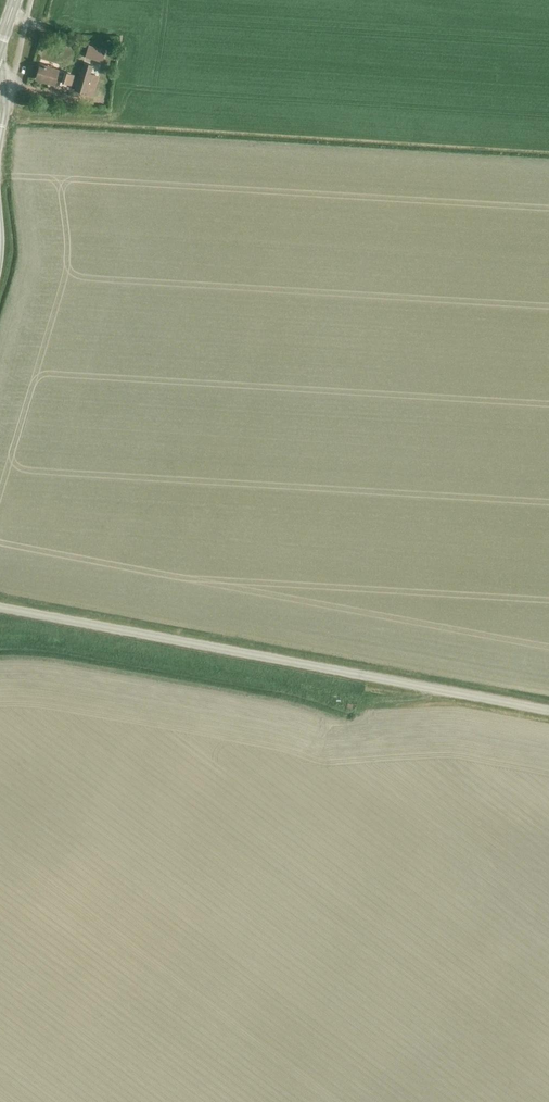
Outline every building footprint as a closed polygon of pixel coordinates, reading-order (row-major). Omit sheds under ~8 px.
[(102,62),(105,51),(88,46),(85,57),(102,62)] [(84,93),(93,66),(83,63),(75,90),(84,93)] [(70,84),(73,75),(40,65),(36,78),(59,85),(60,81),(70,84)]
